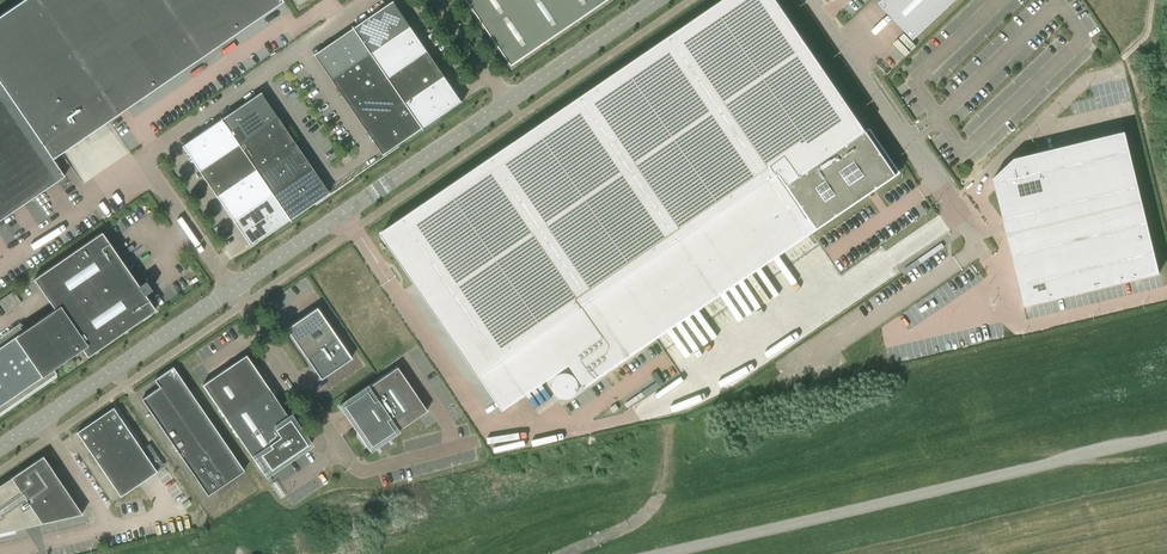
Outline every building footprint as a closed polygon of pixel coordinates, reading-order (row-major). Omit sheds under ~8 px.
[(281,0),(23,0),(0,16),(0,220),(64,176),(52,159),(61,153),(108,121),(282,1),(281,0)] [(382,233),(503,411),(570,366),(585,387),(897,176),(897,175),(901,172),(870,128),(866,130),(777,0),(723,0),(382,233)] [(512,66),(608,0),(467,0),(512,66)] [(955,0),(882,0),(879,3),(914,39),(955,0)] [(394,1),(391,3),(355,28),(372,53),(411,26),(394,1)] [(389,78),(428,51),(411,26),(372,53),(389,78)] [(372,53),(355,28),(316,55),(333,80),(372,53)] [(445,76),(428,51),(389,78),(406,103),(445,76)] [(350,105),(389,78),(372,53),(333,80),(350,105)] [(406,103),(423,128),(459,104),(462,101),(445,76),(406,103)] [(406,103),(389,78),(350,105),(367,129),(406,103)] [(238,144),(274,120),(277,118),(260,92),(221,119),(238,144)] [(384,155),(387,153),(423,128),(406,103),(367,129),(384,155)] [(277,118),(274,120),(238,144),(255,169),(294,143),(277,118)] [(199,171),(202,169),(238,144),(221,119),(182,146),(199,171)] [(1010,161),(989,181),(1020,308),(1155,275),(1121,135),(1010,161)] [(311,168),(294,143),(255,169),(272,194),(311,168)] [(238,144),(202,169),(199,171),(216,196),(255,169),(238,144)] [(328,193),(311,168),(272,194),(289,219),(328,193)] [(216,196),(233,221),(272,194),(255,169),(216,196)] [(272,194),(233,221),(250,246),(289,219),(272,194)] [(57,374),(53,369),(82,349),(87,357),(155,310),(151,304),(144,295),(151,290),(145,281),(138,286),(102,233),(101,232),(33,279),(54,309),(26,329),(22,324),(0,339),(0,413),(57,374)] [(286,329),(297,345),(320,379),(351,358),(316,308),(290,326),(286,329)] [(264,474),(307,445),(310,443),(311,444),(311,443),(292,415),(291,416),(292,417),(289,419),(246,355),(202,385),(264,476),(265,475),(264,474)] [(154,379),(157,384),(159,387),(141,399),(207,496),(244,471),(173,367),(154,379)] [(339,407),(354,428),(369,451),(369,450),(397,431),(398,431),(427,411),(397,367),(368,387),(368,386),(339,407)] [(113,408),(76,433),(120,497),(156,472),(113,408)] [(0,485),(0,533),(82,514),(42,456),(0,485)]
